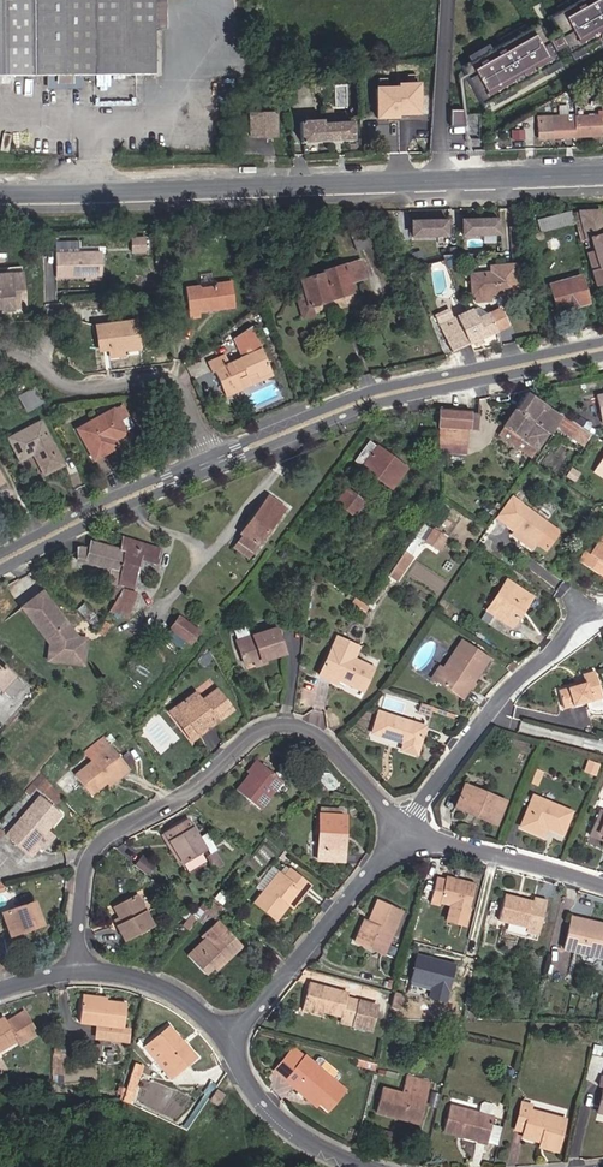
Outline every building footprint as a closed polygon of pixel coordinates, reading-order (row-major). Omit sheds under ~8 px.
[(154,75),(153,31),(153,0),(0,0),(0,76),(154,75)] [(163,0),(153,0),(153,31),(163,31),(163,0)] [(558,11),(549,16),(557,32),(546,39),(537,23),(527,28),(500,44),(490,49),(469,61),(461,66),(483,105),(492,100),(512,88),(543,71),(559,62),(553,52),(565,46),(570,56),(582,49),(599,40),(602,37),(602,0),(578,0),(558,11)] [(578,0),(567,0),(555,6),(558,11),(578,0)] [(500,44),(527,28),(525,24),(497,39),(500,44)] [(573,60),(584,54),(582,49),(570,56),(573,60)] [(546,76),(561,67),(559,62),(543,71),(546,76)] [(396,89),(374,89),(375,119),(386,119),(386,122),(396,122),(396,119),(406,119),(406,116),(418,115),(417,85),(395,86),(396,89)] [(589,90),(599,115),(601,115),(601,118),(602,118),(602,102),(597,87),(589,90)] [(275,137),(274,115),(249,115),(250,137),(275,137)] [(599,115),(573,116),(574,136),(601,135),(601,134),(602,134),(602,118),(601,118),(601,115),(599,115)] [(529,118),(530,138),(574,136),(573,116),(529,118)] [(301,122),(301,142),(322,141),(323,120),(301,122)] [(353,123),(323,124),(323,120),(322,141),(354,140),(353,123)] [(571,211),(537,217),(539,231),(574,224),(571,211)] [(598,212),(572,213),(580,243),(590,240),(594,252),(586,254),(596,285),(602,283),(602,228),(598,212)] [(461,239),(499,238),(498,223),(460,225),(461,239)] [(582,255),(573,224),(540,234),(549,265),(582,255)] [(410,242),(446,240),(446,226),(409,227),(410,242)] [(372,245),(366,230),(352,235),(357,250),(372,245)] [(132,252),(146,252),(146,236),(132,236),(132,252)] [(103,274),(102,251),(56,252),(57,275),(87,275),(103,274)] [(305,294),(297,297),(303,319),(314,315),(311,306),(352,293),(349,284),(365,279),(359,262),(323,273),(324,275),(301,283),(305,294)] [(472,296),(474,296),(474,303),(493,301),(492,294),(516,293),(513,265),(490,267),(491,273),(470,275),(472,296)] [(0,268),(0,276),(24,274),(23,266),(0,268)] [(27,307),(24,274),(0,276),(0,309),(27,307)] [(587,304),(579,277),(551,285),(557,313),(587,304)] [(231,280),(217,283),(198,285),(186,287),(190,319),(201,317),(201,312),(236,307),(231,280)] [(507,327),(499,309),(489,314),(497,332),(507,327)] [(473,342),(480,339),(497,332),(489,314),(488,314),(476,320),(471,310),(452,319),(450,313),(437,319),(452,351),(473,342)] [(107,344),(107,350),(108,353),(125,351),(140,349),(136,321),(95,326),(98,346),(107,344)] [(255,373),(258,378),(271,372),(251,327),(234,338),(243,358),(229,364),(225,356),(207,364),(212,373),(214,372),(225,397),(243,389),(239,380),(255,373)] [(28,411),(43,402),(34,389),(20,397),(28,411)] [(573,432),(577,426),(527,393),(514,410),(533,422),(548,433),(552,436),(554,433),(550,429),(552,426),(557,421),(573,432)] [(128,415),(123,405),(112,411),(118,421),(128,415)] [(548,433),(533,422),(514,410),(503,426),(536,449),(548,433)] [(125,434),(118,421),(112,411),(77,430),(94,460),(113,450),(109,443),(113,441),(125,434)] [(478,413),(471,413),(440,411),(439,427),(446,427),(467,429),(477,429),(478,413)] [(63,466),(40,422),(8,439),(19,461),(32,455),(43,476),(63,466)] [(497,436),(530,458),(536,449),(503,426),(497,436)] [(573,432),(570,437),(583,446),(590,434),(577,426),(573,432)] [(445,443),(466,444),(467,429),(446,427),(445,443)] [(405,469),(369,442),(355,460),(391,488),(405,469)] [(602,476),(602,472),(596,468),(594,470),(602,476)] [(364,502),(346,489),(336,503),(354,516),(364,502)] [(249,522),(252,524),(243,536),(256,546),(283,509),(267,497),(249,522)] [(520,504),(509,497),(495,517),(505,525),(520,504)] [(512,531),(510,534),(531,549),(536,543),(546,550),(558,533),(557,529),(520,503),(520,504),(505,525),(504,526),(512,531)] [(249,522),(240,533),(243,536),(252,524),(249,522)] [(438,551),(447,537),(434,528),(424,542),(438,551)] [(590,555),(585,552),(579,560),(600,574),(602,569),(602,535),(590,555)] [(239,541),(252,551),(256,546),(243,536),(239,541)] [(159,549),(122,538),(120,548),(124,549),(121,569),(122,569),(120,583),(124,585),(133,587),(140,559),(155,564),(159,549)] [(124,549),(120,548),(92,541),(77,548),(77,559),(85,562),(84,564),(103,568),(110,570),(107,581),(106,584),(114,586),(110,593),(116,598),(121,589),(124,585),(120,583),(122,569),(121,569),(124,549)] [(103,568),(100,580),(107,581),(110,570),(103,568)] [(516,615),(523,603),(526,606),(533,597),(508,580),(488,609),(512,626),(519,617),(516,615)] [(132,606),(135,593),(121,589),(116,598),(114,601),(131,606),(132,606)] [(49,645),(47,660),(72,664),(77,638),(42,593),(22,608),(45,638),(47,637),(51,643),(49,645)] [(65,601),(61,595),(57,598),(59,600),(56,603),(59,607),(65,601)] [(368,606),(367,606),(355,598),(352,603),(364,611),(368,606)] [(84,601),(78,608),(93,623),(100,617),(84,601)] [(110,609),(128,615),(131,606),(114,601),(110,609)] [(526,606),(523,603),(516,615),(519,617),(526,606)] [(198,631),(179,617),(170,629),(188,644),(198,631)] [(248,625),(234,629),(238,641),(252,637),(248,625)] [(252,637),(238,641),(245,664),(264,658),(265,660),(284,653),(276,629),(252,637)] [(363,690),(374,668),(354,658),(359,647),(338,637),(320,674),(336,683),(338,678),(363,690)] [(82,666),(86,640),(77,638),(72,664),(82,666)] [(443,669),(435,680),(462,698),(488,659),(462,641),(443,669)] [(199,658),(205,665),(214,656),(215,655),(209,647),(199,658)] [(265,660),(264,658),(245,664),(246,669),(266,663),(265,660)] [(2,670),(0,669),(0,689),(10,698),(23,684),(5,667),(2,670)] [(440,667),(432,678),(435,680),(443,669),(440,667)] [(584,677),(585,680),(575,683),(557,687),(562,705),(601,695),(594,669),(583,672),(584,677)] [(202,702),(195,693),(176,708),(196,733),(215,717),(218,720),(232,710),(217,690),(202,702)] [(602,706),(602,698),(587,702),(589,710),(602,706)] [(430,714),(433,706),(421,703),(418,710),(430,714)] [(215,717),(196,733),(176,708),(171,712),(192,740),(218,720),(215,717)] [(416,753),(424,726),(379,713),(373,732),(404,742),(401,749),(416,753)] [(97,741),(85,751),(93,761),(105,751),(97,741)] [(130,769),(111,746),(105,751),(93,761),(75,775),(92,795),(107,783),(117,774),(120,778),(130,769)] [(255,761),(247,771),(249,773),(253,776),(261,766),(255,761)] [(544,770),(532,765),(526,780),(538,785),(544,770)] [(261,766),(253,776),(249,773),(237,789),(260,808),(280,782),(261,766)] [(40,787),(44,792),(51,783),(41,771),(25,790),(30,794),(37,787),(38,789),(40,787)] [(107,783),(109,786),(120,778),(117,774),(107,783)] [(504,802),(465,785),(456,808),(494,824),(504,802)] [(40,797),(6,835),(27,853),(35,844),(47,831),(61,815),(40,797)] [(533,797),(521,826),(537,833),(541,825),(545,827),(561,833),(570,812),(533,797)] [(599,810),(588,835),(602,841),(602,812),(599,810)] [(343,860),(345,815),(320,814),(317,859),(343,860)] [(164,832),(169,841),(183,864),(200,853),(206,850),(192,827),(187,818),(164,832)] [(545,827),(541,825),(537,833),(541,835),(545,827)] [(39,847),(50,834),(47,831),(35,844),(27,853),(31,856),(39,847)] [(188,873),(206,862),(200,853),(183,864),(188,873)] [(140,856),(135,866),(149,873),(154,863),(140,856)] [(271,867),(258,884),(265,890),(278,872),(271,867)] [(284,877),(278,872),(265,890),(254,903),(276,920),(289,905),(306,883),(290,869),(284,877)] [(464,925),(474,884),(445,876),(445,879),(436,877),(429,902),(439,904),(440,902),(450,904),(446,920),(464,925)] [(292,908),(310,886),(306,883),(289,905),(292,908)] [(119,915),(122,921),(116,924),(125,941),(154,926),(138,894),(115,906),(119,915)] [(504,894),(498,919),(526,927),(526,929),(539,933),(546,905),(547,900),(534,897),(533,902),(504,894)] [(222,905),(214,898),(208,906),(205,909),(210,913),(213,916),(222,905)] [(29,929),(42,924),(34,902),(3,913),(9,931),(28,924),(29,929)] [(208,906),(203,902),(193,915),(197,919),(197,918),(205,909),(208,906)] [(377,902),(368,922),(359,944),(383,955),(401,912),(377,902)] [(213,916),(216,919),(225,908),(222,905),(213,916)] [(210,913),(205,909),(197,918),(203,922),(210,913)] [(119,915),(114,918),(116,924),(122,921),(119,915)] [(197,919),(193,915),(192,915),(184,925),(189,929),(197,919)] [(571,917),(564,949),(602,958),(602,924),(571,917)] [(218,958),(220,955),(223,959),(225,961),(242,945),(218,920),(202,935),(206,939),(188,956),(205,974),(212,967),(220,960),(218,958)] [(363,920),(354,941),(359,944),(368,922),(363,920)] [(9,931),(11,935),(29,929),(28,924),(9,931)] [(444,1001),(454,964),(433,959),(431,960),(428,959),(428,957),(417,954),(410,980),(431,986),(428,997),(444,1001)] [(212,967),(216,970),(225,961),(223,959),(220,955),(218,958),(220,960),(212,967)] [(386,987),(393,989),(396,979),(389,977),(386,987)] [(348,993),(309,983),(303,1006),(323,1011),(340,1016),(339,1022),(371,1030),(377,1006),(346,998),(348,993)] [(399,1008),(402,995),(394,993),(391,1006),(399,1008)] [(82,995),(79,1022),(100,1025),(122,1027),(125,1004),(104,1001),(105,998),(82,995)] [(302,1010),(322,1015),(323,1011),(303,1006),(302,1010)] [(3,1018),(0,1020),(0,1050),(15,1041),(18,1045),(37,1034),(24,1012),(6,1023),(3,1018)] [(99,1037),(121,1039),(122,1027),(100,1025),(99,1037)] [(181,1042),(169,1027),(149,1043),(175,1074),(192,1060),(179,1043),(181,1042)] [(196,1057),(183,1041),(181,1042),(179,1043),(192,1060),(196,1057)] [(147,1045),(172,1076),(175,1074),(149,1043),(147,1045)] [(296,1090),(300,1086),(318,1102),(326,1109),(343,1090),(305,1058),(303,1059),(291,1049),(273,1070),(285,1081),(296,1090)] [(316,1061),(333,1076),(337,1071),(321,1056),(316,1061)] [(375,1068),(376,1062),(359,1058),(357,1063),(375,1068)] [(133,1091),(140,1073),(132,1070),(125,1087),(133,1091)] [(409,1089),(407,1095),(402,1094),(384,1088),(377,1112),(397,1118),(398,1114),(419,1119),(429,1082),(407,1076),(404,1088),(409,1089)] [(296,1090),(315,1107),(318,1102),(300,1086),(296,1090)] [(227,1096),(219,1090),(212,1101),(219,1106),(227,1096)] [(482,1102),(480,1110),(493,1113),(495,1105),(482,1102)] [(523,1131),(522,1137),(540,1141),(558,1146),(565,1119),(530,1109),(531,1105),(521,1102),(514,1129),(523,1131)] [(486,1144),(493,1117),(450,1105),(443,1132),(486,1144)] [(419,1119),(398,1114),(397,1118),(418,1123),(419,1119)] [(538,1146),(557,1151),(558,1146),(540,1141),(538,1146)]
